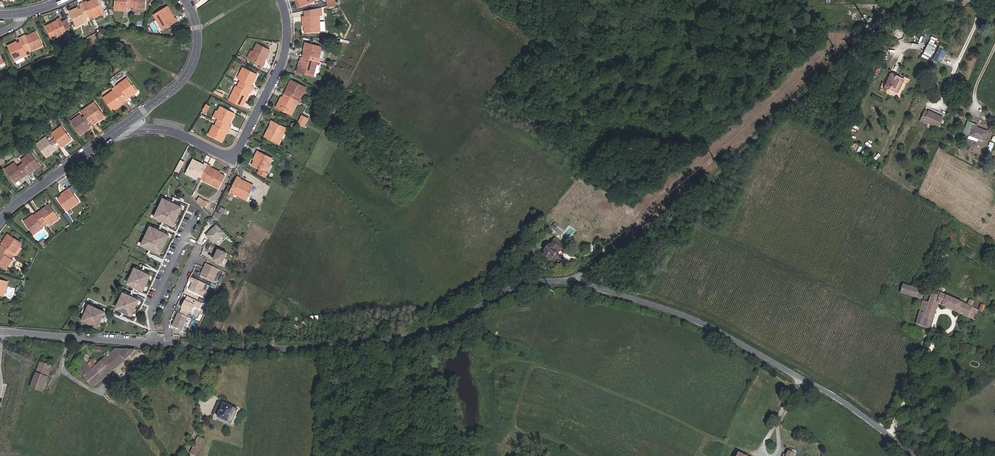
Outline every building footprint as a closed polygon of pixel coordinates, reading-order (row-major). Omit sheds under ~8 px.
[(89,15),(93,13),(94,17),(105,11),(99,0),(92,0),(87,2),(86,0),(83,2),(89,15)] [(130,5),(130,0),(113,0),(113,9),(125,9),(125,5),(130,5)] [(86,17),(89,15),(83,2),(79,4),(80,6),(69,11),(76,25),(87,20),(86,17)] [(169,3),(154,11),(163,28),(179,18),(178,15),(176,16),(169,3)] [(67,24),(69,23),(65,14),(59,17),(58,14),(53,16),(54,18),(43,23),(50,35),(58,31),(57,29),(67,24)] [(306,31),(320,30),(319,14),(305,15),(302,15),(302,24),(306,24),(306,31)] [(20,34),(26,47),(30,45),(31,47),(41,41),(34,29),(24,34),(23,32),(20,34)] [(23,48),(26,47),(20,34),(16,35),(18,38),(6,44),(14,59),(17,57),(20,62),(28,58),(26,53),(23,48)] [(312,56),(319,58),(322,46),(304,41),(302,47),(306,48),(305,51),(303,51),(301,57),(311,60),(312,56)] [(929,41),(923,53),(931,57),(936,45),(929,41)] [(265,56),(267,57),(271,49),(257,43),(253,51),(255,52),(252,60),(264,65),(266,61),(263,60),(265,56)] [(942,62),(946,50),(938,47),(934,60),(942,62)] [(296,72),(314,77),(317,63),(310,62),(311,60),(301,57),(299,65),(297,65),(296,72)] [(251,80),(255,82),(259,73),(242,66),(240,71),(242,72),(240,79),(242,79),(240,83),(253,89),(254,85),(250,83),(251,80)] [(882,84),(896,90),(902,76),(898,74),(898,76),(888,72),(882,84)] [(117,87),(114,89),(120,97),(127,92),(129,94),(135,90),(124,74),(113,82),(117,87)] [(285,94),(299,102),(306,88),(292,81),(289,87),(291,87),(290,90),(288,89),(285,94)] [(251,92),(253,89),(240,83),(236,93),(233,92),(229,100),(243,107),(249,94),(247,93),(248,91),(251,92)] [(120,97),(114,89),(112,91),(109,88),(100,95),(108,105),(117,99),(118,100),(121,98),(120,97)] [(296,104),(298,105),(299,102),(285,94),(284,97),(281,97),(280,101),(282,101),(279,109),(291,115),(296,104)] [(110,108),(122,99),(121,98),(118,100),(117,99),(108,105),(110,108)] [(85,110),(81,113),(87,121),(94,116),(96,118),(102,114),(91,99),(82,106),(85,110)] [(202,111),(206,114),(210,106),(206,103),(202,111)] [(228,120),(232,122),(236,112),(221,106),(218,111),(220,112),(217,119),(220,120),(218,123),(231,129),(233,126),(227,123),(228,120)] [(927,123),(940,128),(945,115),(928,108),(927,109),(923,108),(919,117),(923,119),(922,121),(927,123)] [(87,121),(81,113),(79,115),(77,112),(67,118),(75,129),(87,121)] [(305,127),(309,118),(302,114),(297,123),(305,127)] [(77,132),(89,123),(87,121),(75,129),(77,132)] [(282,140),(280,139),(285,127),(272,121),(270,125),(273,126),(271,130),(269,129),(265,138),(280,145),(282,140)] [(984,140),(987,133),(984,132),(984,130),(979,128),(980,125),(970,121),(965,133),(978,139),(979,137),(984,140)] [(53,133),(49,136),(55,145),(68,135),(60,123),(51,130),(53,133)] [(224,141),(227,134),(225,133),(226,130),(230,132),(231,129),(218,123),(215,130),(212,129),(209,134),(224,141)] [(55,145),(49,136),(46,138),(42,133),(33,140),(44,155),(51,150),(49,148),(55,145)] [(55,145),(56,146),(69,137),(68,135),(55,145)] [(19,158),(16,160),(22,169),(32,162),(33,164),(37,162),(26,148),(17,155),(19,158)] [(254,165),(267,171),(273,157),(257,150),(254,157),(257,159),(254,165)] [(16,160),(13,161),(10,157),(0,163),(12,180),(18,175),(16,173),(22,169),(16,160)] [(176,170),(180,172),(185,162),(180,160),(176,170)] [(208,165),(204,163),(202,168),(200,167),(201,165),(192,161),(185,176),(190,178),(191,177),(197,180),(198,176),(202,178),(208,165)] [(22,169),(24,171),(33,164),(32,162),(22,169)] [(211,186),(216,188),(222,174),(214,170),(213,173),(210,172),(212,167),(208,165),(202,178),(212,183),(211,186)] [(240,199),(247,202),(254,186),(244,182),(243,184),(239,182),(241,179),(237,177),(230,192),(241,196),(240,199)] [(64,208),(77,199),(67,186),(60,191),(61,192),(56,196),(64,208)] [(182,207),(163,198),(154,217),(173,225),(182,207)] [(36,213),(44,224),(47,222),(48,224),(57,217),(47,202),(39,208),(40,209),(36,213)] [(44,224),(36,213),(23,222),(32,233),(44,224)] [(214,244),(224,232),(215,225),(205,236),(214,244)] [(160,253),(168,235),(149,226),(141,245),(160,253)] [(555,229),(543,245),(549,250),(561,235),(555,229)] [(12,254),(21,241),(7,232),(2,239),(4,240),(0,246),(12,254)] [(549,250),(543,245),(540,249),(547,254),(549,250)] [(12,254),(0,246),(0,264),(7,268),(14,258),(12,256),(12,254)] [(221,263),(225,252),(217,248),(215,253),(216,253),(215,255),(214,255),(212,259),(221,263)] [(212,282),(218,269),(205,263),(200,276),(212,282)] [(149,274),(133,267),(127,283),(143,290),(149,274)] [(203,289),(205,284),(190,277),(188,281),(193,283),(192,286),(191,286),(189,290),(204,297),(206,291),(203,289)] [(897,292),(906,295),(909,287),(903,285),(902,287),(899,286),(897,292)] [(932,320),(925,317),(932,294),(922,291),(909,287),(906,295),(923,301),(916,325),(928,329),(932,320)] [(981,302),(978,309),(933,290),(932,294),(925,317),(932,320),(937,304),(982,322),(985,313),(982,311),(985,304),(981,302)] [(138,299),(122,292),(115,308),(131,315),(138,299)] [(200,310),(203,303),(187,296),(184,303),(186,304),(184,309),(193,313),(196,308),(200,310)] [(98,324),(104,308),(88,302),(82,318),(98,324)] [(891,312),(896,314),(900,304),(895,302),(891,312)] [(183,331),(189,317),(179,313),(173,327),(183,331)] [(114,370),(136,351),(117,349),(92,368),(85,361),(81,364),(82,365),(76,368),(89,386),(91,387),(96,383),(93,380),(98,376),(101,380),(114,370)] [(40,361),(30,387),(44,393),(54,366),(40,361)] [(226,404),(220,418),(234,425),(241,411),(226,404)] [(197,443),(199,438),(201,432),(196,430),(189,445),(194,448),(197,443)]
